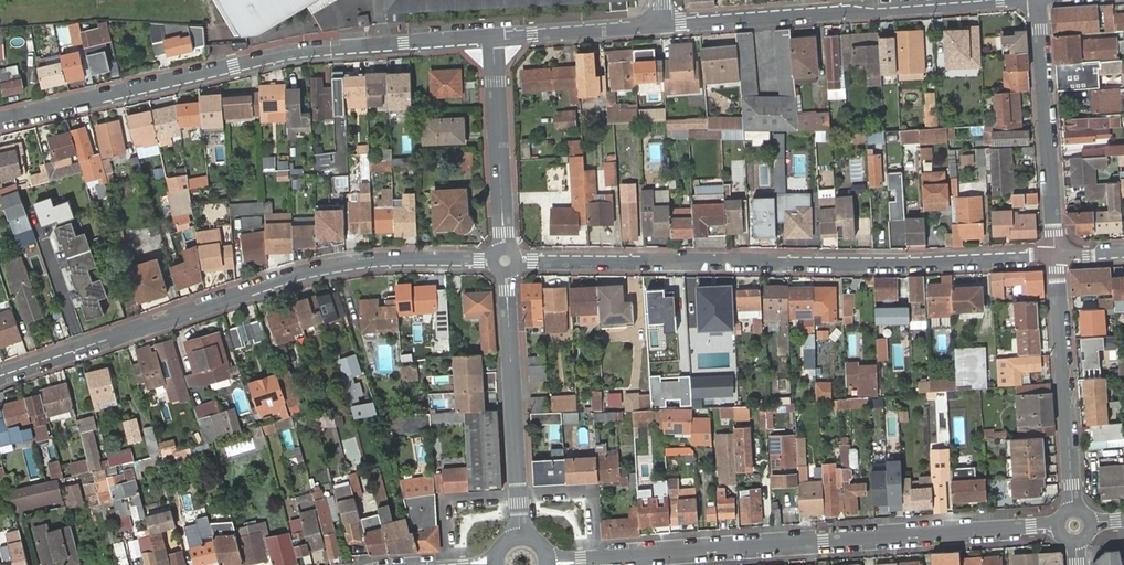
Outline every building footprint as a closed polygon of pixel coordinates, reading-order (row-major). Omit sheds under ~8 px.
[(233,35),(260,32),(305,4),(310,12),(330,0),(216,0),(233,35)] [(387,13),(595,1),(595,0),(386,0),(387,13)] [(612,11),(629,10),(629,9),(628,0),(611,0),(612,11)] [(715,0),(687,0),(687,3),(692,2),(692,8),(716,6),(715,0)] [(1106,33),(1115,32),(1114,13),(1114,6),(1104,6),(1106,33)] [(1053,10),(1055,37),(1079,35),(1099,33),(1097,7),(1053,10)] [(1114,13),(1115,32),(1123,31),(1123,13),(1114,13)] [(367,15),(358,16),(358,25),(368,24),(367,15)] [(85,42),(81,21),(71,24),(75,44),(85,42)] [(110,32),(108,23),(100,24),(101,29),(84,33),(93,74),(110,69),(104,40),(111,39),(110,32)] [(206,46),(205,44),(203,27),(177,26),(165,29),(164,25),(164,24),(148,23),(153,44),(163,42),(165,54),(166,57),(193,51),(192,49),(206,46)] [(981,25),(966,25),(966,29),(944,30),(946,69),(982,68),(981,25)] [(742,119),(743,132),(757,132),(771,132),(799,131),(798,118),(794,77),(790,41),(789,30),(774,31),(780,98),(757,98),(750,33),(734,34),(735,46),(739,80),(742,119)] [(917,32),(895,33),(896,36),(898,72),(925,70),(924,58),(919,58),(917,32)] [(1027,53),(1026,32),(1015,33),(1016,38),(1001,39),(1002,54),(1006,54),(1027,53)] [(870,86),(881,85),(880,75),(878,40),(867,40),(866,35),(840,37),(843,69),(855,68),(855,64),(869,63),(870,86)] [(1058,44),(1080,42),(1079,35),(1055,37),(1055,44),(1058,44)] [(896,36),(878,37),(878,40),(880,75),(898,74),(898,72),(896,36)] [(840,67),(837,37),(825,38),(829,89),(840,89),(838,67),(840,67)] [(790,41),(794,77),(816,76),(812,39),(790,41)] [(1056,62),(1057,64),(1090,62),(1091,63),(1100,62),(1101,62),(1118,61),(1116,40),(1098,41),(1080,42),(1058,44),(1059,62),(1056,62)] [(156,56),(165,54),(163,42),(153,44),(156,56)] [(236,50),(248,47),(246,42),(231,45),(232,49),(236,50)] [(715,82),(739,80),(735,46),(719,47),(719,50),(704,51),(706,75),(714,74),(715,82)] [(79,52),(62,55),(63,62),(68,82),(84,78),(79,52)] [(636,83),(634,63),(634,52),(610,54),(612,90),(636,89),(636,83)] [(579,86),(588,86),(588,81),(596,80),(606,80),(604,58),(594,58),(593,53),(577,54),(578,69),(579,86)] [(1006,54),(1008,80),(1029,78),(1027,53),(1006,54)] [(672,61),(663,61),(664,73),(664,81),(665,92),(674,92),(674,82),(683,82),(683,91),(698,90),(696,64),(692,65),(691,54),(672,55),(672,61)] [(664,73),(663,61),(634,63),(636,83),(664,81),(664,73)] [(1118,66),(1118,61),(1101,62),(1102,71),(1114,70),(1114,67),(1118,66)] [(63,62),(40,67),(45,86),(68,82),(63,62)] [(1057,64),(1059,93),(1102,90),(1100,62),(1091,63),(1090,62),(1057,64)] [(525,92),(579,88),(579,86),(578,69),(523,73),(525,92)] [(8,70),(1,72),(6,94),(26,89),(22,73),(9,75),(8,70)] [(464,83),(463,72),(435,73),(435,76),(424,76),(425,98),(436,98),(462,97),(461,83),(464,83)] [(389,73),(367,74),(367,76),(369,107),(383,105),(382,94),(390,93),(390,90),(390,78),(389,73)] [(706,83),(715,82),(714,74),(706,75),(706,83)] [(358,75),(344,75),(344,78),(339,78),(333,78),(335,116),(340,116),(346,116),(346,108),(369,107),(367,76),(358,77),(358,75)] [(402,113),(413,113),(413,112),(411,112),(410,90),(402,90),(402,89),(401,81),(401,78),(390,78),(390,90),(393,90),(393,113),(402,113)] [(1029,78),(1008,80),(1009,93),(1019,93),(1030,92),(1029,78)] [(313,80),(314,120),(325,120),(325,124),(334,124),(333,90),(323,91),(323,80),(313,80)] [(411,80),(401,81),(402,89),(402,90),(410,90),(412,90),(411,80)] [(674,92),(683,91),(683,82),(674,82),(674,92)] [(579,88),(582,127),(592,126),(588,86),(579,86),(579,88)] [(259,95),(260,119),(260,121),(270,120),(269,116),(288,115),(287,93),(287,88),(259,89),(259,95)] [(1104,91),(1094,92),(1095,113),(1123,111),(1122,91),(1105,92),(1104,91)] [(288,115),(289,134),(297,134),(297,127),(312,126),(312,118),(303,118),(302,92),(287,93),(288,115)] [(1002,93),(997,94),(999,123),(1000,131),(1022,130),(1019,93),(1009,93),(1002,93)] [(222,97),(224,120),(260,119),(259,95),(244,96),(244,100),(238,100),(238,96),(222,97)] [(926,95),(927,109),(939,109),(938,95),(926,95)] [(178,109),(181,128),(204,126),(201,103),(178,106),(178,109)] [(159,142),(183,137),(181,128),(178,109),(154,114),(159,142)] [(927,109),(928,129),(940,128),(939,109),(927,109)] [(643,111),(644,123),(661,122),(661,110),(643,111)] [(576,127),(575,112),(564,113),(565,117),(555,118),(556,129),(576,127)] [(146,150),(160,147),(159,142),(154,114),(144,116),(145,124),(141,124),(139,117),(128,119),(135,140),(143,139),(144,142),(146,150)] [(608,116),(609,125),(613,125),(636,123),(639,123),(638,114),(608,116)] [(270,120),(260,121),(261,125),(289,124),(288,115),(269,116),(270,120)] [(798,118),(799,131),(815,131),(831,131),(829,115),(798,118)] [(1108,122),(1108,118),(1067,121),(1067,130),(1118,126),(1118,121),(1108,122)] [(457,131),(466,130),(466,119),(427,120),(427,143),(457,142),(457,131)] [(707,120),(708,132),(721,132),(743,132),(742,119),(707,120)] [(886,130),(898,130),(898,119),(886,119),(886,130)] [(666,120),(666,121),(667,132),(688,132),(690,132),(689,120),(666,120)] [(689,120),(690,132),(708,132),(707,120),(689,120)] [(121,122),(98,127),(104,154),(112,153),(112,154),(127,151),(121,122)] [(928,129),(920,129),(920,140),(948,138),(947,128),(940,128),(928,129)] [(81,164),(83,171),(84,173),(94,169),(92,163),(97,161),(95,156),(87,129),(71,134),(78,155),(81,164)] [(467,142),(466,130),(457,131),(457,142),(467,142)] [(1109,130),(1067,133),(1067,144),(1095,142),(1096,142),(1096,137),(1106,136),(1109,136),(1109,130)] [(815,131),(799,131),(801,145),(816,145),(815,131)] [(884,143),(883,131),(868,131),(869,142),(884,143)] [(757,132),(743,132),(743,139),(743,141),(744,150),(751,151),(751,143),(758,143),(757,132)] [(1028,132),(994,134),(994,143),(1028,141),(1028,132)] [(51,143),(56,161),(59,160),(60,163),(68,160),(68,158),(78,155),(71,134),(59,137),(60,141),(51,143)] [(889,162),(900,162),(900,143),(889,143),(889,162)] [(25,148),(19,150),(18,144),(7,147),(8,152),(0,154),(0,159),(1,163),(4,174),(6,184),(17,181),(18,181),(17,177),(29,174),(24,155),(27,155),(25,148)] [(1106,146),(1106,149),(1106,157),(1107,157),(1120,156),(1123,156),(1123,145),(1106,146)] [(358,147),(359,156),(371,155),(370,146),(358,147)] [(931,146),(918,148),(920,160),(933,158),(931,146)] [(992,148),(985,148),(986,153),(991,153),(993,173),(1013,173),(1012,148),(992,149),(992,148)] [(393,150),(393,162),(393,166),(403,165),(402,149),(393,150)] [(874,149),(869,149),(871,185),(883,185),(881,155),(874,156),(874,149)] [(1084,150),(1084,158),(1094,158),(1106,157),(1106,149),(1095,150),(1084,150)] [(381,151),(381,162),(393,162),(393,150),(381,151)] [(208,178),(224,176),(222,151),(205,153),(208,178)] [(474,153),(450,154),(450,165),(474,165),(474,153)] [(972,153),(960,155),(961,165),(973,163),(972,153)] [(56,171),(81,164),(78,155),(68,158),(68,160),(60,163),(59,160),(56,161),(55,166),(56,171)] [(101,179),(98,166),(103,164),(100,155),(95,156),(97,161),(92,163),(94,169),(84,173),(87,183),(101,179)] [(584,156),(570,157),(573,209),(551,210),(552,237),(578,236),(578,232),(577,227),(588,227),(586,190),(586,189),(585,174),(584,156)] [(1108,167),(1107,157),(1106,157),(1094,158),(1095,168),(1108,167)] [(774,185),(774,198),(776,217),(781,216),(780,204),(787,203),(787,191),(784,191),(783,174),(787,173),(786,158),(772,159),(774,185)] [(1084,158),(1072,159),(1072,166),(1074,167),(1075,171),(1072,172),(1073,187),(1078,186),(1081,186),(1087,186),(1096,185),(1095,168),(1094,158),(1084,158)] [(132,163),(137,180),(146,177),(141,160),(132,163)] [(106,178),(109,188),(114,186),(107,163),(103,164),(106,178)] [(48,175),(50,182),(83,171),(81,164),(56,171),(55,166),(46,168),(48,175)] [(101,179),(106,178),(103,164),(98,166),(101,179)] [(607,186),(618,186),(617,164),(606,165),(607,186)] [(289,172),(278,172),(278,181),(289,180),(289,172)] [(886,173),(887,190),(890,190),(899,189),(905,189),(904,172),(886,173)] [(594,173),(585,174),(586,189),(595,188),(594,173)] [(993,173),(987,173),(987,177),(993,177),(994,195),(1011,195),(1012,193),(1019,193),(1019,186),(1010,185),(1010,182),(1014,182),(1013,173),(993,173)] [(32,180),(34,187),(49,182),(50,182),(48,175),(32,180)] [(189,185),(207,182),(206,175),(188,178),(189,185)] [(352,232),(374,231),(372,176),(362,177),(363,202),(351,203),(352,232)] [(303,188),(302,179),(302,177),(293,177),(294,189),(303,188)] [(935,184),(923,185),(924,209),(948,208),(947,184),(945,184),(945,177),(934,177),(935,184)] [(949,194),(957,193),(956,177),(948,178),(949,194)] [(33,230),(20,189),(9,192),(6,184),(0,186),(0,187),(5,202),(16,235),(33,230)] [(1096,185),(1087,186),(1088,200),(1103,199),(1109,202),(1109,184),(1098,185),(1096,185)] [(1110,215),(1123,214),(1121,184),(1119,184),(1109,184),(1109,202),(1110,212),(1110,215)] [(595,188),(586,189),(586,190),(588,227),(613,225),(612,197),(596,197),(595,188)] [(817,190),(818,197),(834,195),(833,188),(817,190)] [(191,191),(172,195),(176,218),(195,214),(191,191)] [(393,191),(376,191),(378,230),(395,230),(393,191)] [(468,192),(436,193),(438,229),(458,228),(459,229),(460,229),(462,231),(464,232),(466,233),(467,233),(469,232),(471,232),(473,230),(474,228),(475,226),(476,224),(476,222),(476,220),(475,218),(473,216),(472,215),(470,214),(469,214),(468,192)] [(406,207),(395,207),(396,235),(419,234),(417,193),(405,193),(406,207)] [(899,195),(890,195),(892,238),(904,238),(903,208),(900,207),(899,195)] [(960,222),(953,222),(954,235),(954,247),(963,247),(962,235),(983,234),(981,195),(958,196),(960,222)] [(1027,195),(1017,195),(1018,206),(1028,206),(1027,195)] [(1028,206),(1040,206),(1039,195),(1027,195),(1028,206)] [(54,197),(37,202),(44,225),(61,219),(62,222),(76,217),(71,200),(56,205),(54,197)] [(836,197),(836,198),(838,222),(839,231),(839,236),(839,238),(847,237),(847,234),(857,233),(853,197),(836,197)] [(654,198),(641,198),(643,231),(656,231),(656,236),(672,236),(671,220),(671,207),(655,208),(654,198)] [(692,200),(693,220),(694,240),(727,239),(727,234),(725,208),(725,204),(725,202),(725,199),(725,198),(692,200)] [(774,198),(761,199),(764,238),(770,238),(770,228),(776,228),(776,217),(774,198)] [(836,198),(820,199),(822,237),(832,237),(831,231),(839,231),(838,222),(836,198)] [(327,199),(318,199),(321,250),(341,248),(340,230),(329,230),(327,199)] [(764,238),(761,199),(750,200),(752,238),(764,238)] [(725,208),(727,234),(742,233),(742,231),(747,231),(745,201),(725,202),(725,204),(725,208)] [(266,215),(265,203),(231,206),(232,217),(266,215)] [(636,203),(623,204),(625,240),(639,239),(636,203)] [(796,232),(796,236),(812,236),(810,207),(797,208),(797,212),(786,212),(786,233),(796,232)] [(162,233),(155,209),(145,211),(152,236),(162,233)] [(1009,211),(994,211),(996,232),(1010,232),(1011,236),(1036,235),(1035,215),(1009,216),(1009,211)] [(1095,233),(1123,231),(1123,214),(1110,215),(1110,212),(1094,213),(1095,233)] [(1078,233),(1095,233),(1094,213),(1067,214),(1068,223),(1078,233)] [(196,222),(195,214),(176,218),(178,226),(196,222)] [(262,217),(243,218),(244,226),(263,225),(262,217)] [(906,217),(908,248),(926,248),(925,217),(906,217)] [(672,236),(673,240),(694,240),(693,220),(671,220),(672,236)] [(75,222),(62,227),(78,272),(76,274),(91,317),(105,312),(100,297),(109,294),(88,235),(81,237),(75,222)] [(294,222),(266,224),(267,242),(268,253),(276,252),(296,251),(295,247),(294,224),(294,222)] [(318,223),(294,224),(295,247),(319,246),(318,223)] [(200,247),(203,268),(223,265),(223,268),(235,267),(232,246),(222,247),(219,230),(197,233),(200,247)] [(946,235),(947,247),(954,247),(954,235),(946,235)] [(246,264),(268,263),(268,257),(268,253),(267,242),(245,243),(246,264)] [(186,263),(180,265),(172,268),(179,289),(187,286),(205,280),(203,271),(203,268),(200,247),(185,252),(188,259),(186,263)] [(25,258),(16,261),(19,269),(28,266),(25,258)] [(160,258),(129,266),(139,303),(170,292),(160,258)] [(45,316),(36,291),(28,266),(19,269),(16,261),(9,264),(20,296),(29,322),(45,316)] [(1112,295),(1111,268),(1071,270),(1073,297),(1112,295)] [(1025,273),(1027,298),(1046,297),(1044,272),(1025,273)] [(1025,273),(993,274),(995,300),(1027,298),(1025,273)] [(898,277),(874,278),(875,302),(884,301),(884,307),(875,308),(876,325),(910,324),(909,308),(894,308),(894,301),(899,301),(898,277)] [(925,301),(924,278),(908,279),(909,290),(909,308),(909,309),(910,321),(910,324),(910,331),(922,331),(922,320),(926,320),(925,310),(925,309),(919,310),(919,301),(925,301)] [(1113,279),(1115,300),(1123,300),(1123,278),(1113,279)] [(953,287),(953,285),(928,286),(929,318),(935,318),(935,312),(933,311),(933,308),(949,308),(949,312),(954,312),(953,287)] [(525,286),(527,319),(546,319),(544,286),(525,286)] [(781,310),(781,316),(781,331),(788,332),(788,286),(765,286),(766,310),(767,309),(781,310)] [(954,312),(954,313),(982,311),(980,286),(953,287),(954,312)] [(437,287),(397,289),(398,298),(399,314),(438,312),(437,287)] [(653,287),(641,287),(642,313),(654,312),(653,287)] [(696,291),(697,329),(700,328),(700,330),(709,330),(709,328),(723,328),(723,329),(731,329),(731,328),(734,328),(733,290),(730,290),(730,288),(721,289),(722,290),(707,291),(707,289),(699,289),(699,291),(696,291)] [(600,314),(599,290),(599,289),(571,290),(572,310),(572,315),(581,315),(581,320),(600,320),(600,314)] [(806,350),(815,350),(814,316),(814,289),(792,289),(791,316),(805,316),(806,350)] [(814,289),(814,316),(823,316),(823,321),(836,321),(836,289),(814,289)] [(546,291),(547,315),(548,334),(569,333),(568,315),(567,290),(546,291)] [(627,329),(635,329),(634,306),(624,307),(622,295),(621,296),(621,292),(616,290),(599,290),(600,314),(600,320),(600,323),(627,323),(627,329)] [(760,291),(738,291),(739,312),(761,311),(760,291)] [(134,292),(125,295),(128,306),(137,303),(134,292)] [(337,292),(330,294),(337,318),(344,317),(337,292)] [(484,353),(498,352),(491,293),(465,294),(466,314),(480,313),(483,353),(484,353)] [(330,294),(318,297),(325,321),(337,318),(330,294)] [(851,296),(843,296),(843,306),(850,306),(851,306),(851,296)] [(305,301),(297,303),(298,306),(304,327),(325,321),(318,297),(310,299),(311,304),(307,306),(305,301)] [(685,297),(669,298),(670,316),(685,315),(685,297)] [(388,330),(400,329),(399,314),(398,298),(387,298),(387,302),(388,305),(379,306),(379,302),(359,303),(360,316),(364,317),(365,328),(387,327),(388,330)] [(1116,310),(1115,300),(1100,301),(1101,311),(1104,310),(1116,310)] [(1027,303),(1017,304),(1018,331),(1035,329),(1034,313),(1038,312),(1037,302),(1027,303)] [(304,327),(298,306),(268,315),(277,343),(306,334),(304,327)] [(9,360),(6,352),(27,345),(14,310),(0,314),(0,346),(2,353),(0,353),(0,354),(3,362),(9,360)] [(1104,310),(1101,311),(1082,312),(1083,336),(1105,335),(1104,310)] [(388,333),(388,330),(387,327),(365,328),(364,317),(360,316),(361,335),(388,333)] [(856,336),(855,316),(844,316),(844,336),(856,336)] [(256,345),(268,342),(262,322),(250,325),(256,345)] [(250,325),(242,327),(247,347),(256,345),(250,325)] [(242,327),(231,330),(237,350),(247,347),(242,327)] [(1035,329),(1018,331),(1019,355),(1040,353),(1038,329),(1035,329)] [(816,339),(828,339),(828,330),(817,330),(816,339)] [(220,333),(200,339),(202,344),(222,339),(220,333)] [(888,353),(887,338),(877,338),(878,354),(888,353)] [(1111,357),(1119,356),(1118,338),(1083,340),(1084,362),(1102,361),(1102,346),(1108,345),(1108,343),(1110,343),(1111,357)] [(200,339),(187,342),(199,385),(233,376),(222,339),(202,344),(200,339)] [(431,340),(433,359),(453,356),(452,339),(431,340)] [(146,381),(149,389),(168,384),(173,403),(183,400),(184,403),(192,401),(174,340),(156,345),(158,352),(160,356),(155,357),(154,353),(147,350),(145,356),(140,358),(141,364),(134,366),(139,383),(146,381)] [(790,340),(781,340),(781,355),(790,355),(790,340)] [(138,352),(140,358),(145,356),(147,350),(154,353),(152,347),(138,352)] [(981,391),(988,391),(985,349),(956,351),(957,383),(957,391),(947,392),(947,394),(981,391)] [(313,356),(315,365),(332,360),(330,351),(313,356)] [(484,353),(455,355),(458,411),(466,410),(487,409),(484,353)] [(377,415),(373,401),(358,401),(354,388),(356,387),(352,373),(360,371),(355,355),(338,360),(343,375),(342,375),(354,416),(377,415)] [(529,357),(529,367),(549,367),(548,358),(529,357)] [(1040,357),(999,360),(999,367),(1007,367),(1009,389),(1016,388),(1021,388),(1020,372),(1040,370),(1040,357)] [(417,364),(402,366),(404,383),(419,381),(417,364)] [(549,367),(529,367),(530,382),(550,382),(549,367)] [(113,399),(118,397),(110,368),(87,374),(96,411),(101,410),(99,402),(113,399)] [(876,369),(847,369),(847,386),(858,386),(858,395),(877,395),(876,369)] [(1108,379),(1121,378),(1120,369),(1110,369),(1108,375),(1108,379)] [(278,376),(287,406),(300,403),(291,372),(278,376)] [(283,413),(284,419),(290,417),(287,406),(278,376),(252,383),(262,417),(283,413)] [(729,378),(689,380),(690,398),(730,396),(729,378)] [(1107,403),(1105,379),(1086,381),(1087,404),(1107,403)] [(47,413),(47,416),(70,410),(71,415),(75,414),(68,383),(41,390),(42,395),(47,413)] [(930,393),(947,392),(957,391),(957,383),(930,385),(930,393)] [(829,402),(829,387),(823,387),(823,385),(815,385),(815,403),(817,403),(829,402)] [(1021,388),(1016,388),(1017,398),(1019,424),(1020,438),(1055,436),(1052,385),(1021,388)] [(591,390),(589,409),(600,410),(602,391),(591,390)] [(35,436),(36,439),(49,436),(47,425),(44,414),(47,413),(42,395),(30,398),(28,391),(24,392),(26,399),(35,436)] [(947,402),(947,394),(947,392),(930,393),(927,394),(928,403),(947,402)] [(629,395),(630,412),(632,412),(640,412),(639,397),(639,394),(629,395)] [(611,395),(611,404),(623,403),(622,395),(611,395)] [(551,397),(552,414),(563,414),(578,413),(577,396),(551,397)] [(26,399),(0,405),(0,445),(35,436),(26,399)] [(549,399),(531,399),(531,413),(550,413),(549,399)] [(844,401),(837,401),(837,410),(869,408),(868,399),(844,401)] [(1109,403),(1107,403),(1087,404),(1088,425),(1111,423),(1109,403)] [(790,405),(765,407),(766,413),(794,412),(793,405),(790,405)] [(487,409),(466,410),(469,470),(470,491),(502,490),(498,408),(487,409)] [(732,419),(731,408),(724,409),(723,409),(721,409),(721,420),(732,419)] [(236,410),(223,413),(229,436),(239,433),(243,432),(236,410)] [(596,420),(615,419),(615,411),(596,411),(596,420)] [(899,421),(907,421),(907,411),(899,411),(899,421)] [(689,412),(663,413),(664,432),(665,435),(679,434),(684,439),(684,447),(694,446),(692,421),(689,421),(689,412)] [(223,413),(200,420),(206,443),(214,441),(229,436),(223,413)] [(663,413),(633,414),(634,430),(639,430),(640,426),(656,425),(657,429),(657,432),(664,432),(663,413)] [(422,415),(381,415),(386,434),(431,427),(430,414),(430,415),(422,415)] [(547,414),(531,415),(532,425),(547,425),(547,414)] [(551,414),(547,414),(547,425),(564,424),(563,414),(551,414)] [(955,443),(964,443),(964,417),(955,417),(955,443)] [(88,463),(91,474),(96,472),(107,470),(111,469),(110,468),(108,458),(107,452),(98,454),(92,431),(97,430),(94,418),(77,422),(88,463)] [(139,419),(126,422),(132,442),(145,438),(139,419)] [(709,420),(692,421),(694,446),(712,446),(709,420)] [(276,421),(262,426),(265,436),(280,434),(276,421)] [(145,427),(154,457),(160,456),(162,455),(159,444),(154,424),(145,427)] [(1123,441),(1123,424),(1117,425),(1093,426),(1093,442),(1123,441)] [(258,427),(250,430),(252,437),(257,435),(258,439),(265,437),(265,436),(262,426),(258,427)] [(733,433),(736,475),(752,474),(749,432),(733,432),(733,433)] [(733,433),(716,435),(718,457),(719,457),(733,456),(735,455),(733,433)] [(796,446),(795,437),(770,439),(774,488),(799,487),(798,475),(798,469),(798,468),(797,464),(796,446)] [(1013,460),(1041,458),(1041,450),(1044,450),(1043,439),(1012,441),(1013,460)] [(159,444),(162,455),(174,452),(171,442),(159,444)] [(840,446),(843,482),(845,483),(847,515),(859,514),(858,496),(867,495),(867,486),(851,486),(851,482),(854,477),(853,462),(849,459),(848,446),(840,446)] [(179,450),(182,462),(194,459),(191,447),(179,450)] [(160,456),(162,463),(163,467),(182,462),(179,450),(174,452),(162,455),(160,456)] [(108,458),(110,468),(132,463),(136,462),(133,452),(108,458)] [(136,462),(132,463),(135,471),(162,463),(160,456),(154,457),(136,462)] [(733,456),(719,457),(721,472),(726,472),(726,485),(736,485),(733,456)] [(598,458),(600,483),(614,482),(622,481),(620,457),(598,458)] [(566,460),(568,485),(600,483),(598,458),(566,460)] [(1045,468),(1044,458),(1041,458),(1013,460),(1014,471),(1015,479),(1043,478),(1042,468),(1045,468)] [(535,487),(568,485),(566,460),(534,462),(535,487)] [(887,460),(872,461),(875,506),(890,505),(887,463),(887,460)] [(902,462),(887,463),(890,510),(905,509),(902,462)] [(91,474),(88,463),(72,466),(74,477),(81,476),(91,474)] [(114,500),(117,512),(124,510),(121,498),(131,495),(134,507),(137,507),(140,520),(147,519),(146,517),(135,471),(132,463),(110,468),(111,469),(107,470),(114,500)] [(48,466),(52,482),(59,480),(63,480),(59,464),(48,466)] [(8,483),(4,466),(0,468),(0,484),(8,483)] [(385,528),(392,554),(418,552),(413,533),(410,534),(405,519),(392,522),(388,505),(390,504),(379,466),(368,469),(385,528)] [(1119,467),(1104,468),(1099,468),(1101,499),(1123,498),(1123,467),(1119,467)] [(799,487),(801,516),(824,513),(823,501),(822,501),(820,484),(807,485),(805,469),(798,469),(798,475),(799,487)] [(107,470),(96,472),(98,482),(86,486),(91,505),(114,500),(107,470)] [(469,470),(442,472),(443,475),(443,485),(442,486),(442,493),(442,494),(470,491),(469,470)] [(822,470),(824,486),(825,486),(828,517),(839,515),(837,486),(834,486),(832,470),(822,470)] [(944,470),(934,471),(937,512),(948,512),(946,480),(944,478),(944,470)] [(436,493),(434,475),(398,479),(403,495),(436,494),(436,493)] [(436,493),(442,493),(442,486),(443,485),(443,475),(434,475),(436,493)] [(638,484),(637,475),(629,475),(629,477),(622,478),(622,481),(622,485),(622,487),(629,486),(630,489),(638,488),(638,484)] [(63,480),(60,480),(68,509),(88,504),(81,476),(74,477),(63,480)] [(358,477),(351,479),(352,484),(356,499),(363,497),(358,477)] [(913,490),(933,488),(933,478),(920,479),(920,483),(912,483),(913,490)] [(1043,478),(1015,479),(1015,481),(1013,482),(1014,500),(1042,498),(1042,488),(1045,488),(1044,478),(1043,478)] [(912,479),(903,479),(903,486),(905,509),(905,511),(914,510),(912,490),(913,490),(912,483),(912,479)] [(1015,479),(1009,480),(1009,481),(1006,482),(1008,501),(1014,500),(1013,482),(1015,481),(1015,479)] [(10,491),(16,512),(64,501),(59,480),(52,482),(47,483),(35,485),(16,489),(10,491)] [(667,480),(667,482),(670,526),(700,523),(697,490),(679,491),(679,481),(667,480)] [(987,500),(986,481),(952,483),(953,502),(987,500)] [(639,500),(639,506),(641,528),(670,526),(667,482),(653,483),(654,490),(655,498),(639,500)] [(352,484),(333,489),(344,525),(355,522),(362,520),(356,499),(352,484)] [(914,510),(934,509),(933,488),(912,490),(914,510)] [(655,498),(654,490),(638,492),(639,493),(639,500),(655,498)] [(760,491),(750,491),(751,498),(741,499),(743,524),(763,522),(760,491)] [(726,501),(726,492),(718,493),(718,501),(726,501)] [(403,495),(413,533),(418,552),(440,551),(436,494),(403,495)] [(726,501),(718,501),(719,519),(736,517),(735,500),(726,501)] [(335,564),(339,564),(337,559),(342,558),(325,501),(318,503),(335,564)] [(625,521),(603,523),(604,539),(642,537),(641,528),(639,506),(634,507),(635,512),(625,513),(625,521)] [(718,522),(716,507),(707,508),(708,523),(718,522)] [(773,509),(774,527),(782,527),(781,509),(773,509)] [(316,510),(300,514),(304,527),(310,550),(325,546),(316,510)] [(167,556),(161,531),(177,526),(173,511),(146,517),(147,519),(150,532),(151,537),(158,564),(169,564),(167,556)] [(236,531),(238,537),(241,549),(243,548),(248,564),(250,564),(268,560),(264,548),(266,547),(260,525),(257,526),(256,522),(244,525),(245,529),(236,531)] [(355,522),(344,525),(349,546),(361,542),(355,522)] [(260,525),(266,547),(268,547),(273,564),(280,564),(297,560),(291,533),(269,539),(265,524),(260,525)] [(35,530),(37,538),(50,534),(48,526),(35,530)] [(299,555),(310,552),(310,550),(304,527),(293,530),(299,555)] [(74,534),(72,528),(50,534),(37,538),(44,564),(68,558),(69,561),(80,558),(74,534)] [(365,533),(371,556),(392,554),(385,528),(365,533)] [(24,542),(21,532),(7,536),(15,564),(30,564),(24,542)] [(181,543),(183,550),(187,564),(221,564),(215,543),(214,539),(213,536),(181,543)] [(151,537),(140,539),(147,564),(158,564),(151,537)] [(221,564),(241,564),(244,564),(241,549),(238,537),(214,539),(215,543),(221,564)] [(112,541),(116,564),(117,564),(126,564),(122,539),(112,541)] [(1120,551),(1113,551),(1106,551),(1096,561),(1094,563),(1094,564),(1123,564),(1120,551)] [(174,564),(185,564),(182,553),(171,555),(172,558),(174,564)] [(962,562),(961,554),(934,556),(934,564),(962,564),(962,562)] [(1041,557),(1041,564),(1063,564),(1062,555),(1041,557)] [(1039,557),(1017,559),(1017,564),(1039,564),(1039,557)]
